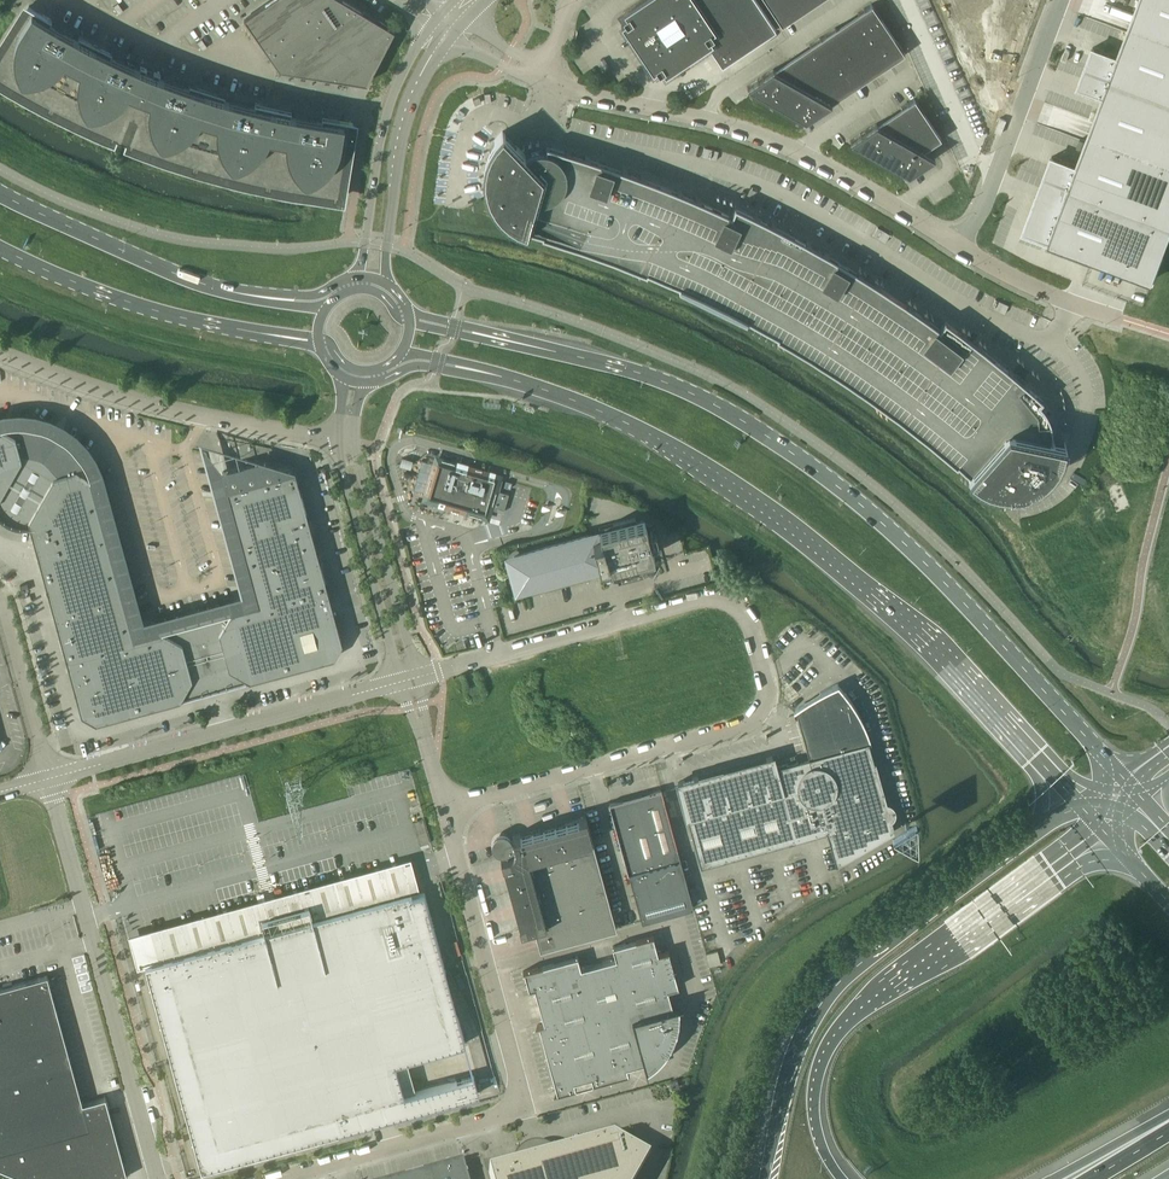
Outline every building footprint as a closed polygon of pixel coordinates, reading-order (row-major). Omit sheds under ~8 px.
[(347,0),(267,0),(243,17),(279,68),(366,82),(394,28),(347,0)] [(757,0),(638,0),(623,10),(625,14),(622,17),(624,20),(620,23),(652,70),(660,65),(665,73),(708,44),(721,64),(775,28),(757,0)] [(781,24),(817,0),(765,0),(781,24)] [(1023,231),(1152,279),(1168,235),(1168,0),(1139,0),(1118,56),(1092,47),(1078,86),(1103,95),(1077,165),(1051,156),(1023,231)] [(873,6),(871,3),(865,7),(864,7),(857,12),(858,13),(860,16),(857,18),(841,29),(841,28),(838,31),(836,28),(835,26),(824,34),(821,37),(820,36),(809,44),(810,45),(812,48),(808,50),(809,50),(793,61),(793,60),(788,64),(789,64),(781,69),(777,71),(774,69),(773,68),(762,76),(758,79),(758,78),(747,86),(758,93),(759,92),(762,94),(762,95),(774,102),(774,101),(778,103),(778,104),(790,110),(793,112),(793,113),(805,119),(816,112),(816,111),(820,109),(831,102),(827,99),(833,95),(833,94),(848,84),(849,84),(855,80),(857,83),(856,83),(857,84),(869,77),(868,75),(866,73),(869,71),(869,70),(885,60),(888,58),(890,60),(890,61),(891,62),(898,57),(904,52),(903,50),(895,38),(895,39),(880,17),(881,17),(873,5),(873,6)] [(311,116),(290,113),(291,110),(255,102),(254,105),(244,102),(224,97),(225,94),(189,83),(189,85),(159,74),(160,72),(154,69),(153,72),(146,69),(147,66),(140,64),(139,66),(130,62),(120,58),(111,54),(112,51),(97,44),(79,35),(77,37),(68,32),(59,27),(50,22),(52,19),(28,5),(0,48),(0,79),(14,88),(42,103),(57,111),(71,118),(86,125),(96,130),(106,134),(117,139),(117,137),(120,138),(126,141),(125,142),(135,146),(156,154),(195,166),(231,176),(267,185),(304,192),(340,197),(353,120),(322,115),(321,118),(311,116)] [(479,96),(472,99),(475,104),(481,102),(479,96)] [(901,108),(903,110),(899,112),(900,113),(884,123),(880,125),(876,122),(865,130),(861,133),(861,132),(850,140),(861,147),(862,146),(865,149),(877,156),(877,155),(881,157),(881,158),(892,165),(893,164),(896,166),(896,167),(908,174),(914,170),(913,169),(918,167),(919,166),(923,163),(923,164),(934,156),(923,149),(941,137),(923,111),(924,111),(916,100),(914,98),(908,102),(907,102),(900,106),(901,108)] [(483,168),(483,178),(484,188),(488,197),(489,197),(491,202),(493,205),(494,206),(499,213),(500,214),(507,220),(508,220),(516,225),(515,226),(525,230),(527,230),(527,229),(542,233),(541,235),(578,246),(594,252),(616,192),(610,190),(618,167),(590,157),(590,156),(585,154),(584,157),(570,153),(571,150),(565,148),(565,149),(546,144),(545,149),(539,149),(534,149),(529,151),(525,154),(514,143),(502,130),(494,140),(488,148),(485,158),(483,168)] [(627,169),(622,167),(621,168),(618,167),(610,190),(616,192),(594,252),(611,258),(645,272),(680,189),(677,188),(676,189),(646,177),(646,176),(641,174),(640,176),(626,171),(627,169)] [(727,211),(705,202),(700,199),(701,198),(695,196),(694,198),(681,193),(682,190),(680,189),(645,272),(646,272),(647,271),(679,284),(678,286),(684,289),(685,287),(696,293),(723,237),(717,234),(727,211)] [(758,215),(753,212),(752,213),(735,205),(731,213),(727,211),(717,234),(723,237),(696,293),(714,301),(740,315),(739,316),(745,319),(746,318),(777,334),(776,336),(792,346),(830,283),(824,280),(837,259),(828,253),(828,252),(823,249),(822,252),(809,245),(811,242),(806,239),(805,241),(776,225),(776,224),(771,221),(770,224),(757,217),(758,215)] [(830,283),(792,346),(808,355),(839,375),(869,395),(899,417),(913,428),(980,344),(977,342),(976,344),(964,335),(966,333),(961,329),(961,330),(945,319),(939,326),(928,318),(929,317),(924,313),(922,316),(910,308),(912,305),(907,302),(907,303),(879,284),(879,283),(874,280),(873,283),(861,275),(862,273),(857,269),(857,271),(837,259),(824,280),(830,283)] [(980,348),(982,345),(980,344),(913,428),(927,440),(956,464),(957,462),(968,473),(967,474),(969,475),(1039,397),(1026,386),(1028,384),(1024,380),(1022,382),(1011,373),(1013,371),(1008,367),(1007,369),(980,348)] [(986,485),(987,485),(996,488),(997,488),(1005,489),(1006,489),(1015,488),(1016,488),(1025,486),(1026,486),(1034,482),(1035,482),(1042,477),(1043,476),(1050,470),(1056,462),(1061,453),(1062,454),(1064,447),(1065,444),(1065,442),(1063,441),(1063,443),(1053,441),(1053,439),(1051,439),(1052,433),(1051,428),(1051,423),(1049,419),(1048,414),(1045,409),(1042,405),(1039,401),(1038,400),(1040,398),(1039,397),(969,475),(977,481),(978,480),(986,485)] [(21,459),(20,455),(15,436),(1,428),(0,428),(0,496),(21,459)] [(53,476),(52,473),(40,460),(23,454),(20,455),(21,459),(0,496),(0,520),(8,526),(26,527),(30,525),(28,519),(53,477),(53,476)] [(401,455),(398,467),(410,470),(413,458),(401,455)] [(422,459),(413,488),(425,492),(428,493),(426,497),(439,501),(438,503),(455,508),(456,506),(486,514),(488,507),(503,511),(508,492),(499,490),(502,479),(497,477),(497,476),(437,459),(436,463),(433,462),(433,463),(422,459)] [(342,642),(295,469),(222,471),(236,520),(242,527),(238,528),(258,603),(230,611),(221,628),(219,632),(229,668),(234,671),(249,679),(334,656),(342,642)] [(186,689),(192,678),(182,642),(173,637),(161,630),(133,638),(90,479),(76,470),(53,476),(53,477),(28,519),(30,525),(81,713),(96,722),(180,698),(186,689)] [(644,518),(636,520),(635,517),(598,527),(601,537),(593,539),(591,534),(514,555),(515,560),(510,562),(512,570),(510,570),(512,577),(514,576),(516,584),(521,582),(523,587),(599,566),(603,580),(642,569),(644,568),(647,567),(649,564),(650,562),(651,559),(651,556),(651,555),(654,554),(644,518)] [(22,591),(29,589),(27,582),(20,584),(22,591)] [(192,678),(186,689),(197,693),(214,691),(229,681),(234,671),(229,668),(219,632),(221,628),(215,623),(197,621),(181,627),(173,637),(182,642),(192,678)] [(831,686),(826,689),(820,692),(814,695),(809,699),(804,702),(798,706),(793,710),(794,711),(796,710),(797,716),(806,746),(808,756),(795,759),(794,757),(787,759),(788,761),(775,765),(772,755),(766,757),(766,758),(705,774),(698,776),(692,777),(692,778),(684,780),(678,781),(680,789),(700,865),(828,829),(837,861),(893,829),(889,817),(892,814),(894,810),(892,806),(889,803),(885,802),(868,740),(869,740),(870,742),(871,742),(869,736),(867,730),(864,724),(862,719),(859,713),(856,708),(853,703),(849,698),(846,693),(842,688),(838,683),(831,686)] [(471,693),(478,691),(476,684),(469,686),(471,693)] [(661,789),(609,803),(610,805),(635,898),(642,921),(675,912),(693,907),(665,805),(661,789)] [(540,948),(616,927),(586,815),(578,817),(578,818),(520,834),(519,833),(512,835),(513,839),(512,840),(510,837),(509,835),(507,834),(504,833),(501,832),(499,833),(496,834),(494,835),(492,838),(491,840),(491,843),(491,846),(492,848),(494,850),(496,852),(499,853),(501,853),(504,853),(505,854),(500,856),(502,863),(503,863),(519,922),(518,922),(520,929),(526,928),(533,926),(540,948)] [(145,965),(201,1169),(461,1098),(461,1097),(478,1092),(474,1075),(456,1080),(456,1079),(404,1093),(395,1062),(465,1043),(458,1016),(436,975),(445,970),(424,891),(412,895),(411,893),(420,890),(410,857),(268,896),(128,934),(137,968),(145,965)] [(658,953),(653,935),(653,934),(612,946),(615,957),(580,967),(577,955),(523,970),(523,971),(528,987),(527,988),(528,988),(534,987),(543,1022),(537,1024),(537,1025),(538,1025),(556,1091),(556,1093),(576,1087),(576,1086),(575,1086),(574,1081),(591,1076),(592,1082),(591,1082),(592,1083),(629,1073),(629,1072),(628,1072),(627,1066),(644,1062),(645,1067),(646,1067),(646,1068),(652,1065),(658,1059),(663,1054),(668,1047),(671,1041),(673,1037),(675,1033),(677,1026),(677,1024),(678,1018),(679,1015),(679,1010),(679,1008),(679,1005),(679,1004),(672,1005),(667,989),(678,986),(678,985),(669,953),(668,950),(669,950),(658,953)] [(112,1121),(105,1096),(82,1103),(47,975),(0,987),(0,1151),(112,1121)] [(672,1089),(679,1086),(677,1079),(670,1081),(672,1089)] [(30,1178),(115,1178),(127,1176),(112,1121),(0,1151),(0,1167),(30,1178)] [(613,1139),(551,1156),(549,1155),(546,1153),(543,1151),(540,1151),(537,1150),(533,1151),(530,1152),(527,1153),(524,1155),(522,1157),(520,1160),(518,1163),(518,1164),(489,1172),(490,1178),(638,1178),(649,1159),(640,1154),(613,1139)] [(463,1161),(396,1178),(468,1178),(463,1161)]
